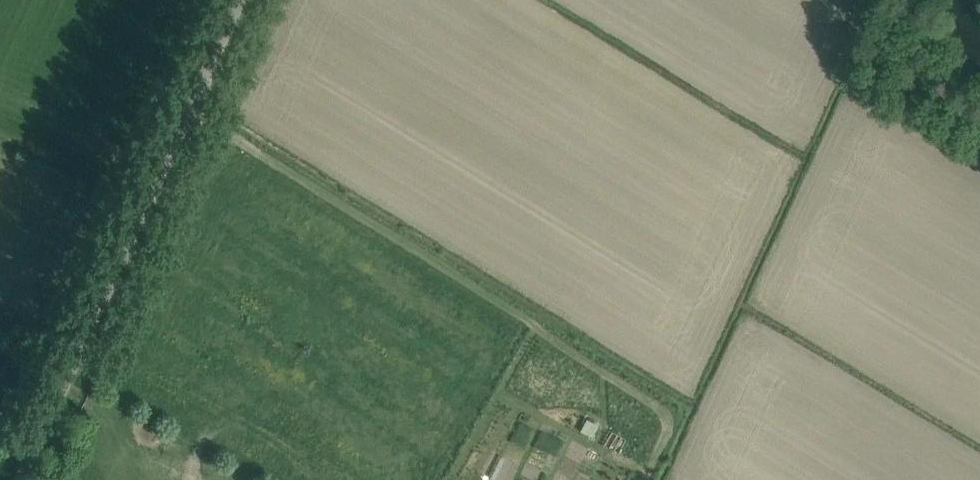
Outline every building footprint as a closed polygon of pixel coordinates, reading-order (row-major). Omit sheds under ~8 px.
[(586,419),(581,430),(593,435),(597,425),(586,419)]
